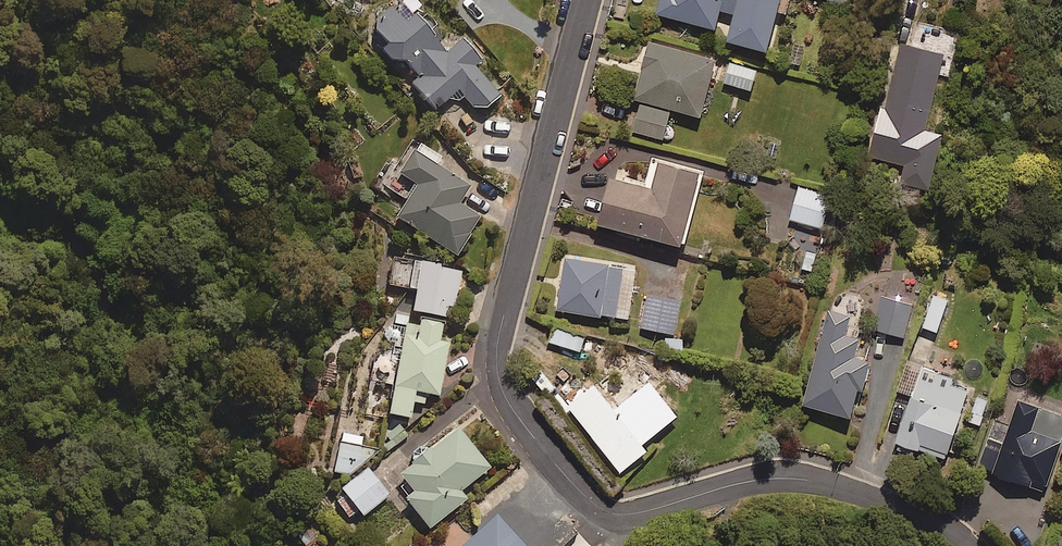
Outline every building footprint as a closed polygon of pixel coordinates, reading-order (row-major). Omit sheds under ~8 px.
[(785,14),(789,0),(661,0),(657,13),(714,28),(719,10),(732,13),(725,39),(765,50),(776,12),(785,14)] [(414,20),(399,2),(369,29),(384,46),(379,51),(389,63),(398,55),(418,77),(410,84),(434,111),(449,97),(455,104),(463,96),(478,113),(499,95),(472,65),(479,60),(460,39),(444,53),(428,35),(438,26),(424,11),(414,20)] [(715,59),(649,41),(634,98),(640,100),(632,130),(662,138),(670,108),(699,116),(715,59)] [(943,54),(901,44),(883,115),(926,125),(943,54)] [(756,70),(729,62),(724,82),(750,90),(756,70)] [(904,127),(896,159),(909,163),(905,180),(925,184),(937,135),(904,127)] [(437,156),(413,142),(395,172),(415,185),(394,219),(455,256),(477,218),(456,205),(467,187),(431,165),(437,156)] [(700,172),(658,160),(651,186),(610,175),(597,222),(680,245),(700,172)] [(830,196),(799,187),(790,218),(821,227),(830,196)] [(461,273),(397,257),(390,285),(415,291),(411,310),(449,320),(461,273)] [(636,269),(565,257),(557,308),(627,319),(636,269)] [(803,262),(784,261),(783,281),(802,282),(803,262)] [(680,299),(647,293),(641,327),(674,333),(680,299)] [(947,299),(933,295),(923,327),(937,332),(947,299)] [(912,304),(881,297),(873,329),(904,337),(912,304)] [(849,317),(827,311),(803,404),(850,417),(858,388),(862,389),(870,361),(854,357),(859,338),(845,334),(849,317)] [(380,332),(378,345),(388,347),(385,362),(395,364),(386,415),(407,418),(410,402),(422,404),(423,394),(437,396),(446,343),(437,342),(440,324),(417,320),(416,328),(406,326),(408,317),(395,314),(393,322),(380,332)] [(585,336),(555,328),(551,343),(580,351),(585,336)] [(683,337),(664,336),(663,353),(682,354),(683,337)] [(664,373),(651,362),(633,381),(648,394),(631,414),(662,441),(698,399),(682,385),(688,379),(671,365),(664,373)] [(944,458),(968,392),(953,387),(955,382),(922,370),(896,441),(944,458)] [(987,400),(975,397),(968,421),(980,425),(987,400)] [(1018,400),(1010,425),(994,420),(978,467),(1044,491),(1061,439),(1061,410),(1060,415),(1018,400)] [(617,415),(591,436),(620,471),(646,450),(617,415)] [(488,468),(456,427),(395,475),(412,496),(406,501),(427,529),(465,500),(458,491),(488,468)] [(335,472),(351,474),(367,461),(368,449),(359,448),(360,437),(340,434),(335,472)] [(387,495),(365,469),(340,489),(346,497),(337,504),(346,515),(354,508),(361,516),(387,495)] [(498,513),(461,545),(527,545),(498,513)]
